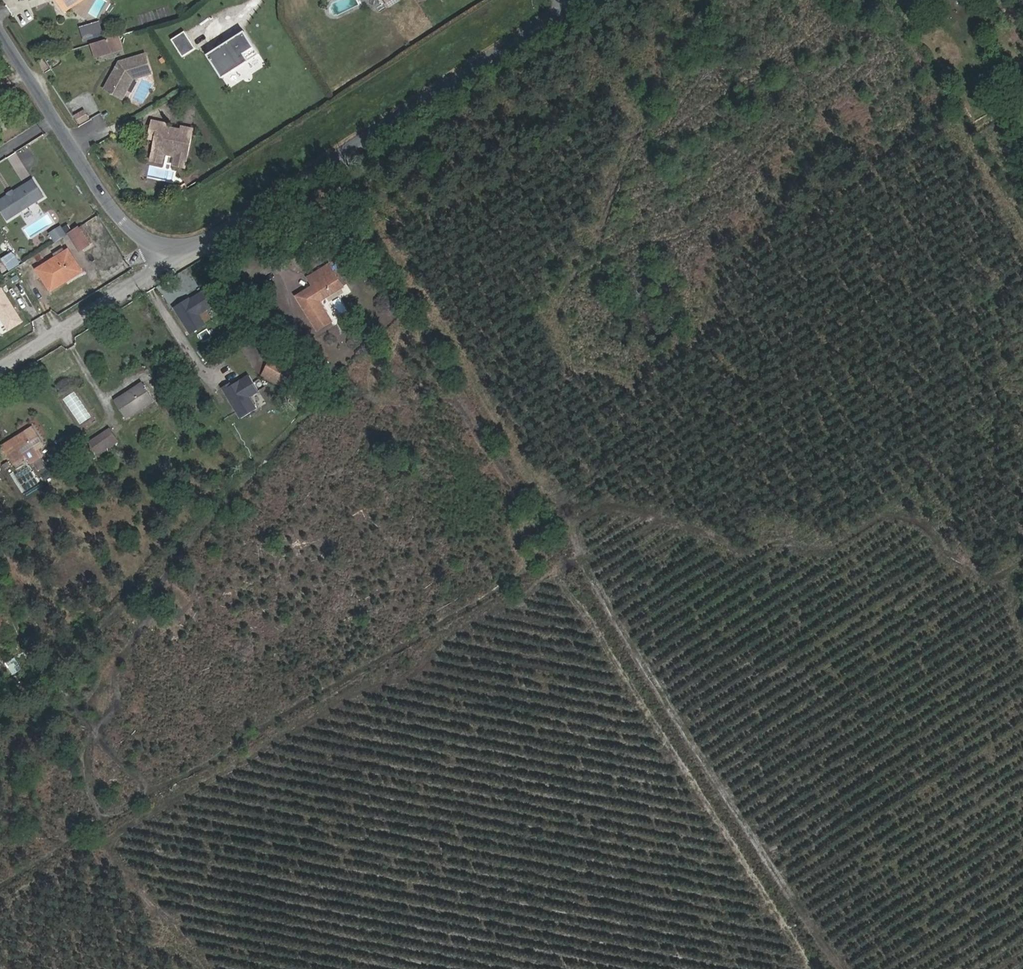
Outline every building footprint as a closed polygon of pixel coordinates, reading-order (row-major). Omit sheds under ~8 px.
[(65,11),(82,0),(58,0),(65,11)] [(102,32),(99,22),(90,25),(93,35),(102,32)] [(93,35),(90,25),(81,28),(84,38),(93,35)] [(259,54),(245,31),(208,55),(222,78),(259,54)] [(195,50),(185,32),(173,40),(183,57),(195,50)] [(95,57),(123,48),(119,36),(91,44),(95,57)] [(151,73),(145,55),(120,62),(105,89),(123,98),(133,79),(151,73)] [(50,68),(43,59),(38,62),(44,72),(50,68)] [(89,119),(84,110),(75,116),(80,124),(89,119)] [(155,139),(159,122),(152,121),(148,138),(155,139)] [(186,167),(193,131),(182,129),(178,131),(174,131),(171,127),(169,124),(159,122),(155,139),(151,160),(162,162),(164,153),(169,150),(173,151),(176,155),(174,165),(186,167)] [(44,197),(33,180),(0,201),(0,208),(8,220),(44,197)] [(66,235),(60,227),(50,234),(55,242),(66,235)] [(89,245),(78,228),(69,233),(80,251),(89,245)] [(51,290),(79,273),(71,261),(74,259),(68,250),(38,270),(51,290)] [(23,263),(18,256),(14,259),(19,266),(23,263)] [(82,271),(74,259),(71,261),(79,273),(82,271)] [(332,321),(319,301),(341,287),(328,266),(309,278),(315,287),(298,297),(318,330),(332,321)] [(24,321),(4,285),(0,287),(0,314),(9,330),(24,321)] [(205,325),(197,311),(201,309),(203,312),(217,303),(208,288),(194,297),(196,300),(191,302),(189,299),(175,308),(191,334),(205,325)] [(282,383),(288,372),(281,368),(270,362),(263,375),(274,382),(275,379),(282,383)] [(294,389),(300,378),(288,372),(282,383),(294,389)] [(257,408),(249,397),(259,391),(249,375),(242,380),(241,382),(239,383),(237,383),(231,386),(229,383),(222,387),(241,418),(257,408)] [(294,389),(282,383),(275,379),(274,382),(293,392),(294,389)] [(154,400),(143,383),(115,401),(126,418),(154,400)] [(163,410),(176,403),(172,396),(159,403),(163,410)] [(44,445),(33,427),(25,432),(36,450),(39,448),(44,445)] [(116,441),(109,429),(95,438),(102,450),(116,441)] [(43,455),(39,448),(36,450),(25,432),(3,446),(14,464),(26,457),(30,463),(43,455)] [(103,452),(118,443),(116,441),(102,450),(103,452)]
